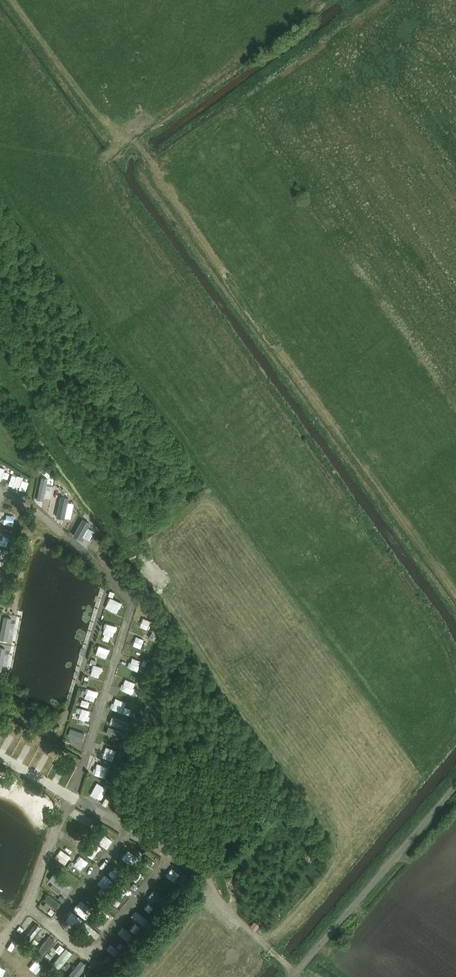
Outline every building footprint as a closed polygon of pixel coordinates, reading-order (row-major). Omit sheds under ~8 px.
[(0,483),(1,479),(7,480),(10,468),(0,466),(0,483)] [(9,485),(19,487),(22,476),(12,474),(9,485)] [(50,500),(53,486),(48,485),(49,479),(41,477),(37,497),(50,500)] [(68,502),(69,498),(61,496),(56,516),(71,520),(74,503),(68,502)] [(10,543),(15,532),(5,528),(0,539),(10,543)] [(109,597),(105,608),(118,613),(123,603),(109,597)] [(3,617),(0,638),(8,640),(11,619),(3,617)] [(106,625),(105,637),(115,638),(116,626),(106,625)] [(146,627),(143,633),(150,636),(152,630),(146,627)] [(143,650),(147,639),(136,635),(131,645),(143,650)] [(99,655),(107,658),(111,650),(102,646),(99,655)] [(132,657),(128,667),(137,671),(141,660),(132,657)] [(141,661),(138,671),(144,673),(147,662),(141,661)] [(94,664),(90,674),(100,677),(103,667),(94,664)] [(125,678),(121,689),(133,693),(137,683),(125,678)] [(84,699),(94,701),(96,691),(87,688),(84,699)] [(117,699),(113,708),(130,716),(133,710),(126,707),(128,704),(117,699)] [(76,708),(76,712),(80,713),(79,720),(90,721),(91,709),(76,708)] [(110,721),(120,725),(123,715),(113,711),(110,721)] [(106,735),(122,740),(125,732),(109,727),(106,735)] [(82,740),(84,731),(69,728),(67,737),(82,740)] [(14,733),(9,741),(15,744),(20,737),(14,733)] [(33,753),(37,746),(29,741),(25,748),(33,753)] [(114,761),(116,751),(109,750),(107,759),(114,761)] [(100,762),(97,772),(108,775),(111,765),(100,762)] [(98,783),(93,795),(103,800),(108,788),(98,783)] [(99,842),(107,849),(113,841),(105,834),(99,842)] [(93,842),(88,853),(94,856),(99,845),(93,842)] [(61,849),(55,857),(66,865),(72,857),(61,849)] [(130,865),(138,858),(131,851),(123,858),(130,865)] [(75,863),(83,871),(90,865),(82,856),(75,863)] [(147,860),(140,868),(149,875),(156,867),(147,860)] [(174,883),(181,874),(172,867),(166,877),(174,883)] [(129,876),(138,882),(144,875),(136,868),(129,876)] [(50,882),(68,895),(73,887),(56,874),(50,882)] [(191,881),(184,874),(175,882),(183,890),(191,881)] [(104,889),(112,883),(106,875),(98,881),(104,889)] [(234,877),(226,878),(231,902),(239,900),(234,877)] [(115,891),(124,900),(132,892),(123,884),(115,891)] [(141,904),(151,913),(166,900),(156,890),(141,904)] [(49,894),(40,906),(52,915),(61,903),(49,894)] [(73,910),(73,911),(66,921),(74,928),(91,905),(82,898),(73,910)] [(95,915),(104,922),(110,915),(101,907),(95,915)] [(136,912),(133,917),(144,925),(148,920),(136,912)] [(30,942),(41,928),(28,918),(17,931),(30,942)] [(124,927),(120,932),(128,940),(133,935),(124,927)] [(41,949),(46,953),(57,941),(52,936),(41,949)] [(120,939),(117,946),(122,949),(126,942),(120,939)] [(60,942),(50,954),(63,964),(72,953),(60,942)] [(111,944),(107,948),(114,957),(119,953),(111,944)]
